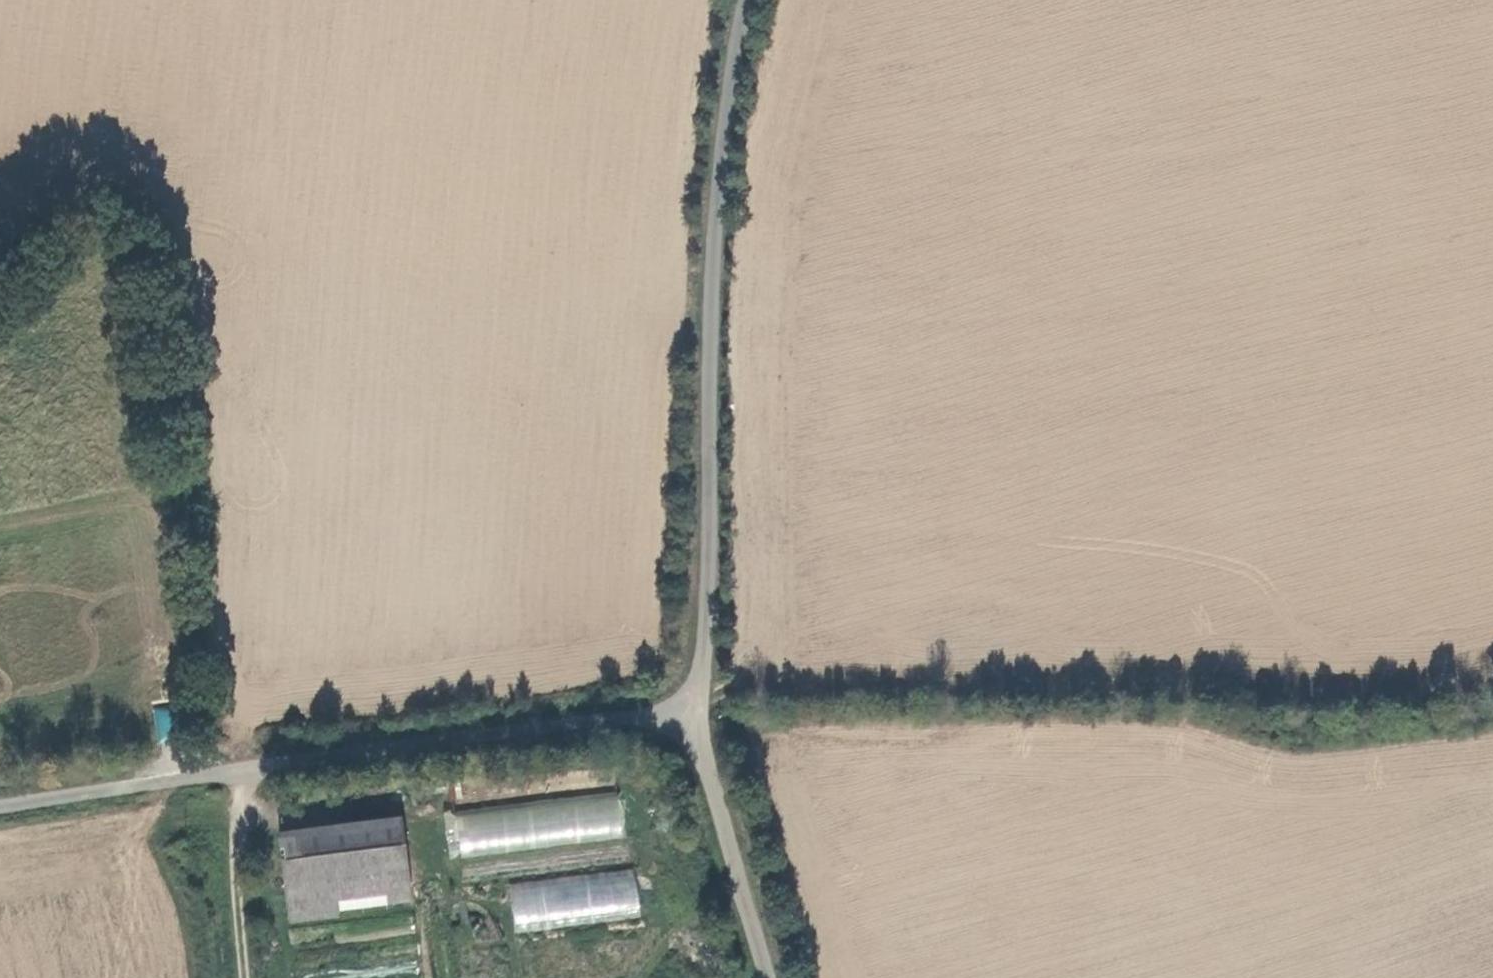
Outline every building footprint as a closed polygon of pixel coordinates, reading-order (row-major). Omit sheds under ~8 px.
[(621,795),(447,809),(451,853),(625,839),(621,795)] [(414,903),(405,829),(281,844),(290,919),(414,903)] [(508,882),(513,932),(640,918),(635,869),(508,882)]
